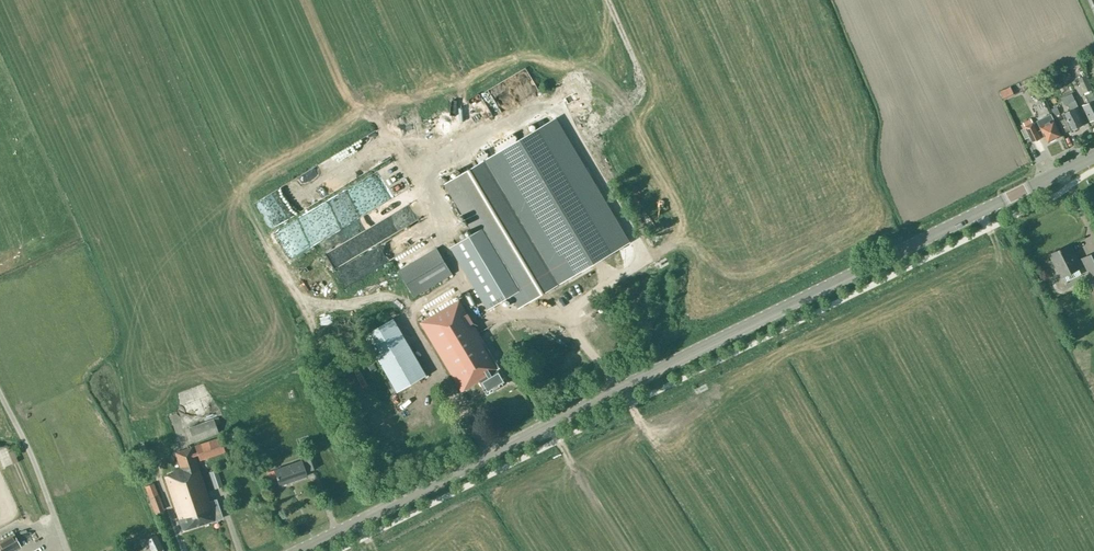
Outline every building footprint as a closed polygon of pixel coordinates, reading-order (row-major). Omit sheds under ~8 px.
[(1077,78),(1085,95),(1088,102),(1083,105),(1090,121),(1092,120),(1093,120),(1093,96),(1092,91),(1085,75),(1077,78)] [(1058,85),(1061,91),(1069,87),(1067,81),(1058,85)] [(1075,105),(1077,104),(1075,100),(1067,103),(1070,110),(1063,113),(1065,118),(1058,121),(1063,132),(1070,129),(1071,130),(1072,129),(1074,130),(1077,128),(1078,127),(1084,124),(1075,105)] [(1056,138),(1056,137),(1060,135),(1049,113),(1035,120),(1039,127),(1041,127),(1048,141),(1049,142),(1050,141),(1055,139),(1056,138)] [(629,242),(555,117),(444,183),(519,308),(629,242)] [(1031,141),(1040,137),(1030,118),(1022,121),(1023,123),(1020,124),(1022,129),(1024,128),(1031,141)] [(328,256),(334,270),(351,262),(356,272),(380,260),(375,249),(393,234),(399,231),(405,226),(403,227),(416,215),(410,203),(403,207),(396,213),(384,218),(374,227),(371,228),(367,232),(343,243),(328,256)] [(1077,261),(1069,245),(1050,254),(1061,276),(1080,267),(1079,265),(1084,263),(1093,284),(1093,252),(1081,258),(1082,259),(1077,261)] [(397,269),(413,296),(451,273),(436,246),(397,269)] [(126,292),(120,294),(124,307),(130,305),(126,292)] [(459,300),(420,323),(462,391),(476,382),(480,380),(487,393),(508,381),(459,300)] [(427,375),(394,318),(364,336),(397,392),(427,375)] [(292,389),(286,392),(289,400),(295,397),(292,389)] [(213,418),(188,428),(193,442),(218,432),(213,418)] [(201,464),(206,462),(204,458),(225,451),(220,437),(194,446),(196,452),(193,453),(191,447),(175,452),(180,468),(172,471),(173,473),(164,476),(183,531),(222,518),(216,499),(210,501),(195,456),(198,455),(199,460),(201,464)] [(302,453),(308,470),(316,467),(310,450),(302,453)] [(301,460),(274,470),(279,485),(307,476),(301,460)] [(207,471),(213,488),(221,486),(215,469),(207,471)] [(153,483),(144,486),(156,516),(166,513),(158,495),(157,495),(153,483)] [(44,543),(38,530),(23,536),(30,549),(44,543)] [(150,550),(156,550),(162,548),(157,538),(147,543),(150,550)]
